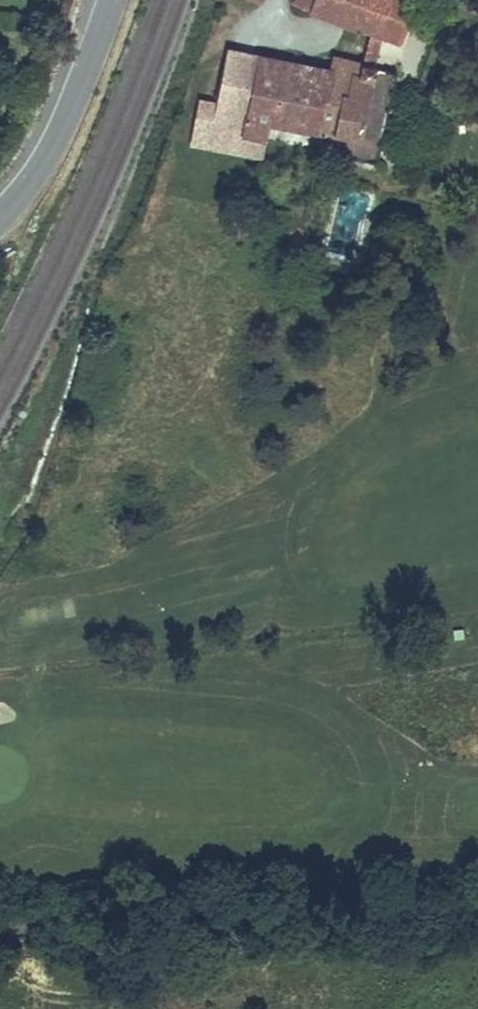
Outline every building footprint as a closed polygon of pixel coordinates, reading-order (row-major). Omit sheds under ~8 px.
[(293,5),(355,29),(366,0),(297,0),(293,5)] [(355,29),(356,30),(357,28),(370,32),(379,35),(396,42),(414,0),(366,0),(355,29)] [(446,10),(441,23),(453,28),(458,16),(446,10)] [(370,67),(379,35),(370,32),(361,65),(370,67)] [(258,56),(228,50),(218,96),(215,110),(207,147),(237,153),(258,56)] [(258,56),(237,153),(262,158),(270,122),(317,132),(324,98),(326,98),(332,72),(329,72),(258,56)] [(375,163),(395,73),(370,67),(361,65),(331,59),(329,72),(332,72),(352,77),(347,96),(342,95),(334,136),(322,133),(318,151),(375,163)] [(347,96),(352,77),(332,72),(326,98),(324,98),(317,132),(322,133),(334,136),(342,95),(347,96)] [(218,96),(194,91),(191,105),(215,110),(218,96)] [(215,110),(191,105),(184,142),(207,147),(215,110)] [(454,631),(454,639),(463,638),(462,630),(454,631)]
